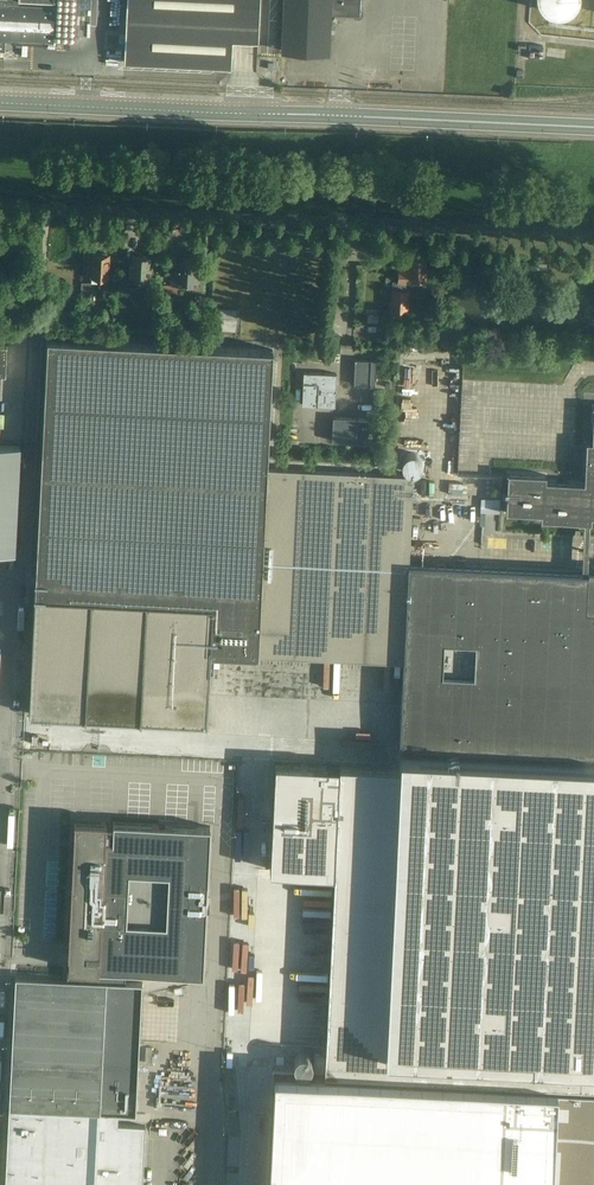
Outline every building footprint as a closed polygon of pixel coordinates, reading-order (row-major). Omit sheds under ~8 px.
[(5,38),(52,40),(54,0),(0,0),(0,38),(5,38)] [(124,61),(231,67),(232,39),(258,40),(260,0),(127,0),(124,61)] [(282,51),(329,53),(331,18),(331,15),(360,16),(361,0),(284,0),(283,19),(282,51)] [(538,0),(539,2),(540,4),(542,6),(543,7),(545,9),(546,10),(548,11),(550,12),(552,13),(554,13),(556,13),(558,13),(560,13),(562,13),(564,13),(566,12),(568,11),(570,10),(572,9),(573,7),(575,6),(576,4),(577,2),(578,0),(538,0)] [(544,46),(530,45),(529,58),(544,59),(544,46)] [(92,278),(109,278),(110,254),(107,254),(106,252),(103,252),(102,253),(93,253),(92,278)] [(130,286),(140,286),(140,279),(152,279),(152,268),(149,268),(150,256),(133,255),(133,262),(131,262),(130,286)] [(410,263),(399,263),(398,281),(394,281),(392,315),(408,316),(409,290),(406,290),(406,282),(416,282),(417,278),(428,278),(429,268),(427,268),(428,257),(410,256),(410,263)] [(172,285),(185,285),(185,281),(197,282),(198,271),(196,270),(197,258),(180,257),(179,270),(173,270),(172,285)] [(81,297),(91,298),(91,281),(82,281),(81,297)] [(161,285),(160,295),(176,296),(177,286),(161,285)] [(237,308),(213,307),(212,329),(236,330),(237,308)] [(378,314),(367,313),(367,322),(378,322),(378,314)] [(392,332),(407,333),(407,326),(393,325),(392,332)] [(34,580),(35,580),(35,593),(33,593),(33,595),(35,595),(29,713),(84,716),(84,717),(86,717),(86,716),(139,719),(139,720),(141,720),(141,719),(207,722),(210,651),(404,661),(399,744),(402,744),(401,748),(401,750),(399,750),(398,768),(339,765),(287,762),(287,763),(275,762),(274,775),(272,813),(269,869),(334,872),(328,980),(325,1054),(314,1054),(313,1071),(593,1085),(593,760),(457,753),(457,751),(457,747),(593,753),(593,578),(588,578),(589,572),(587,572),(589,522),(591,522),(591,516),(593,516),(593,407),(592,443),(586,443),(584,483),(546,481),(547,475),(508,473),(506,512),(541,514),(541,520),(580,522),(583,522),(582,550),(581,572),(408,563),(411,516),(413,475),(267,467),(273,349),(47,338),(35,578),(34,578),(34,580)] [(423,343),(401,342),(400,349),(423,350),(423,343)] [(375,385),(376,360),(356,359),(355,384),(375,385)] [(337,374),(304,372),(303,405),(336,406),(337,374)] [(369,419),(334,417),(332,441),(368,443),(369,419)] [(15,539),(19,447),(0,446),(0,538),(15,539)] [(401,461),(401,462),(401,463),(401,464),(402,465),(402,466),(402,467),(403,468),(404,470),(405,470),(406,471),(407,471),(408,472),(409,472),(412,473),(414,472),(415,472),(417,471),(418,470),(419,470),(419,469),(420,468),(421,467),(421,466),(421,465),(422,464),(422,463),(422,462),(422,461),(422,460),(421,459),(421,458),(421,457),(420,457),(419,456),(419,455),(418,454),(417,454),(416,453),(415,453),(414,452),(412,452),(409,452),(408,453),(406,454),(405,454),(404,455),(403,457),(402,457),(402,458),(402,459),(401,460),(401,461)] [(0,538),(0,552),(14,553),(15,539),(0,538)] [(125,981),(126,971),(203,975),(210,826),(113,821),(112,825),(112,839),(105,839),(106,825),(106,821),(74,819),(67,978),(125,981)] [(5,1184),(142,1184),(145,1126),(118,1124),(118,1113),(119,1113),(136,1114),(142,982),(125,981),(67,978),(15,976),(9,1107),(5,1184)] [(270,1184),(590,1184),(593,1132),(593,1086),(276,1072),(270,1184)]
